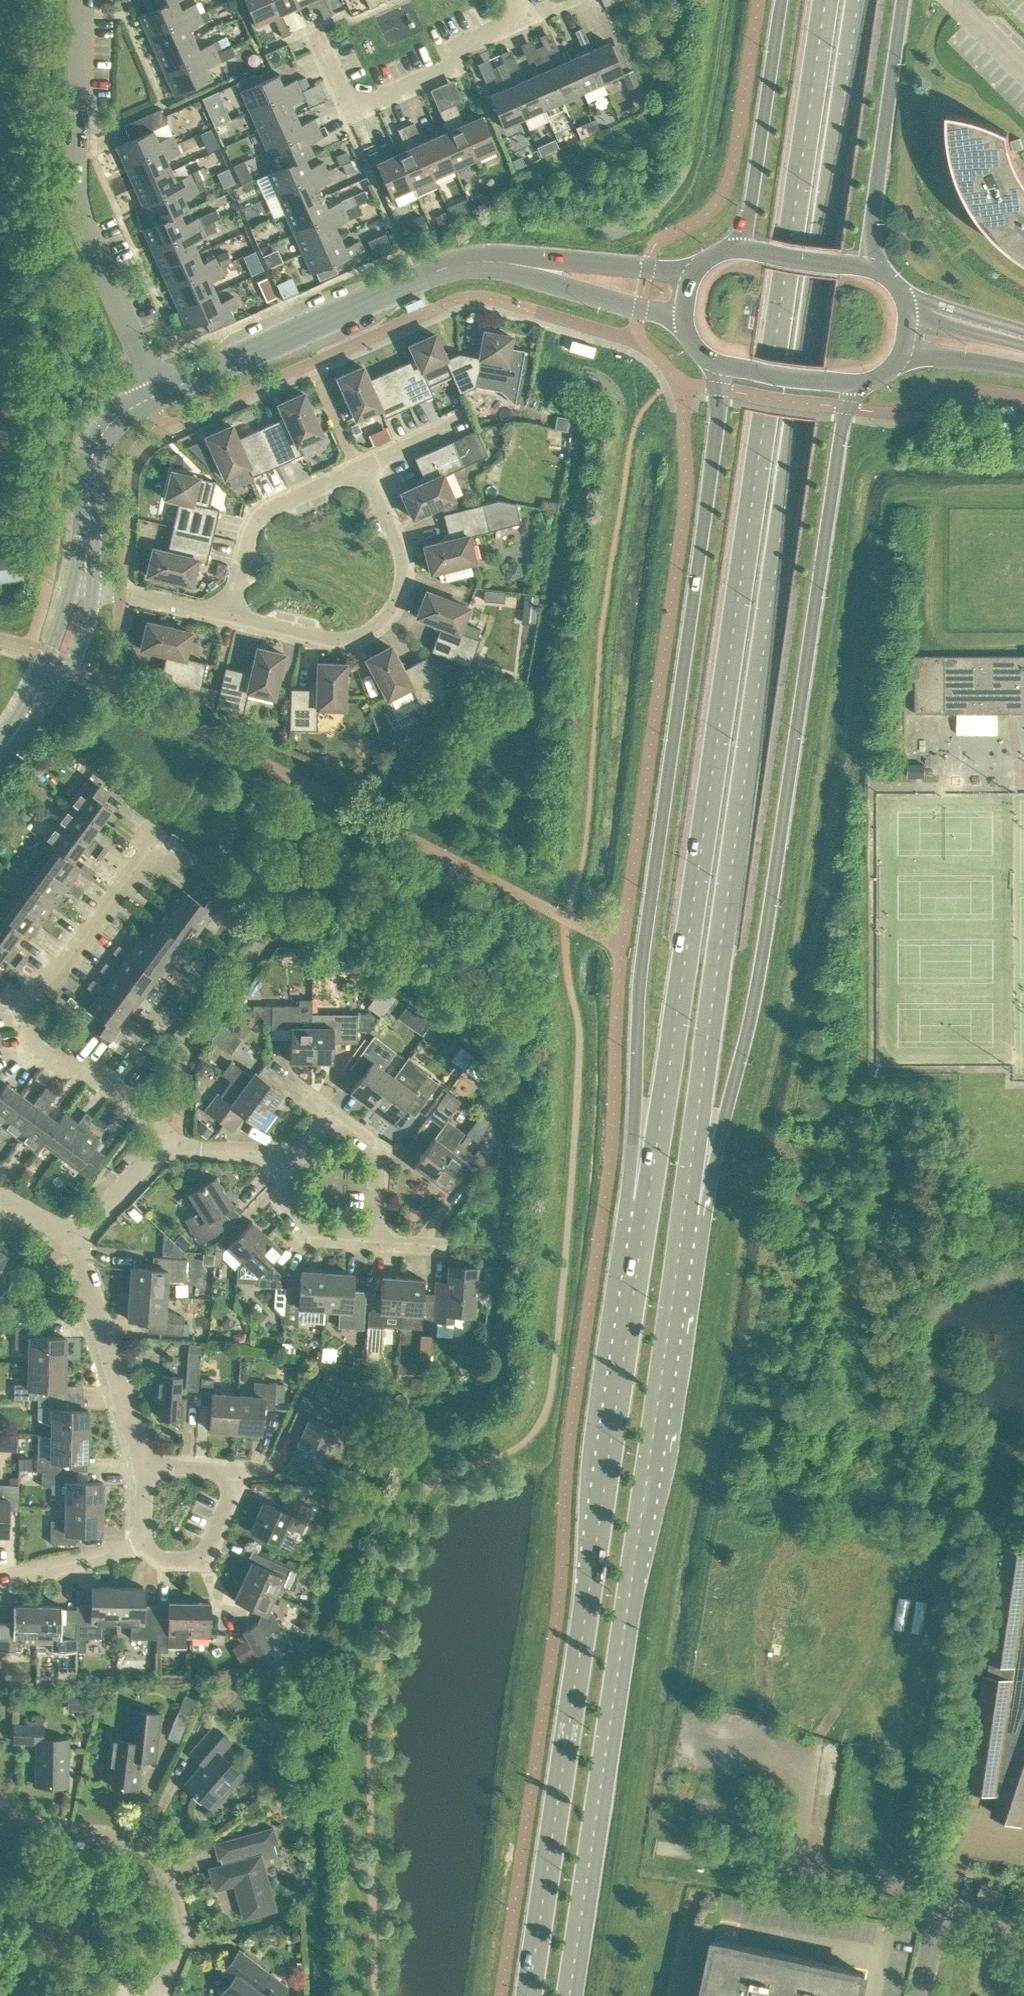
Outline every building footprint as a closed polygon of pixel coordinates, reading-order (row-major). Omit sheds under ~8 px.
[(147,36),(198,13),(194,3),(180,10),(175,0),(174,0),(147,12),(147,11),(138,15),(147,36)] [(147,11),(147,12),(174,0),(142,0),(147,11)] [(277,27),(285,24),(280,13),(277,15),(270,0),(243,0),(254,25),(272,17),(277,27)] [(277,15),(280,13),(297,6),(295,0),(270,0),(277,15)] [(297,6),(305,2),(306,4),(318,9),(319,9),(327,6),(324,0),(295,0),(297,6)] [(369,8),(377,5),(375,0),(365,0),(369,8)] [(327,6),(319,9),(323,19),(331,15),(327,6)] [(206,10),(199,13),(203,22),(209,19),(206,10)] [(147,36),(156,55),(193,39),(188,29),(203,22),(199,13),(198,13),(147,36)] [(285,24),(277,27),(281,37),(289,33),(285,24)] [(579,42),(586,39),(581,28),(574,31),(579,42)] [(222,38),(212,43),(216,51),(225,46),(222,38)] [(250,38),(237,44),(241,52),(254,47),(250,38)] [(156,55),(165,75),(216,52),(216,51),(212,43),(197,49),(193,39),(156,55)] [(587,51),(602,83),(622,74),(608,42),(591,50),(586,39),(579,42),(584,53),(587,51)] [(534,49),(539,60),(547,56),(542,45),(534,49)] [(230,46),(216,52),(220,62),(234,55),(230,46)] [(606,93),(601,83),(602,83),(587,51),(584,53),(568,60),(582,92),(587,102),(606,93)] [(216,52),(165,75),(174,95),(210,79),(206,68),(220,62),(216,52)] [(549,69),(563,101),(582,92),(568,60),(552,67),(547,56),(539,60),(544,71),(549,69)] [(495,66),(500,78),(508,74),(503,63),(495,66)] [(528,78),(542,110),(563,101),(549,69),(544,71),(528,78)] [(621,75),(628,89),(637,85),(631,71),(621,75)] [(500,78),(505,88),(509,86),(523,118),(542,110),(528,78),(512,85),(508,74),(500,78)] [(240,91),(249,111),(300,88),(296,79),(281,85),(276,75),(240,91)] [(307,86),(303,76),(296,79),(300,88),(307,86)] [(453,76),(429,87),(440,108),(463,97),(453,76)] [(509,86),(505,88),(488,95),(502,127),(523,118),(509,86)] [(249,111),(258,131),(294,115),(290,104),(304,98),(300,88),(249,111)] [(225,122),(214,95),(203,99),(215,127),(225,122)] [(446,108),(451,118),(459,114),(454,104),(446,108)] [(115,146),(125,167),(176,144),(171,134),(157,141),(152,130),(166,124),(160,109),(123,125),(130,140),(115,146)] [(451,118),(455,128),(459,126),(474,159),(496,149),(481,116),(463,124),(459,114),(451,118)] [(1020,218),(1003,199),(1023,184),(1023,178),(1023,177),(1021,172),(1018,167),(1015,161),(1013,156),(1011,150),(1010,144),(1009,138),(1008,132),(1001,129),(995,126),(988,124),(982,121),(975,119),(968,117),(961,116),(954,115),(947,114),(947,121),(947,128),(948,136),(948,143),(950,150),(951,157),(953,164),(955,171),(957,178),(960,185),(963,192),(966,198),(970,204),(973,211),(978,217),(996,204),(1013,224),(998,240),(1008,249),(1014,254),(1019,258),(1023,261),(1023,213),(1020,218)] [(258,131),(267,151),(318,128),(314,118),(299,125),(294,115),(258,131)] [(318,116),(314,118),(318,128),(323,125),(318,116)] [(397,154),(412,187),(416,196),(437,187),(432,177),(418,144),(413,146),(409,136),(417,133),(413,123),(397,130),(404,146),(405,150),(397,154)] [(599,131),(596,123),(588,126),(592,134),(599,131)] [(323,125),(318,128),(322,137),(327,135),(323,125)] [(459,126),(455,128),(438,135),(453,168),(474,159),(459,126)] [(267,151),(275,170),(303,158),(312,154),(307,144),(322,137),(318,128),(267,151)] [(213,141),(215,140),(210,129),(198,135),(203,146),(213,141)] [(422,143),(417,133),(409,136),(413,146),(418,144),(432,177),(453,168),(438,135),(422,143)] [(934,134),(925,137),(940,191),(949,189),(934,134)] [(1020,138),(1011,141),(1014,151),(1023,148),(1020,138)] [(538,149),(542,158),(560,150),(556,141),(538,149)] [(125,167),(133,186),(170,170),(165,160),(180,153),(176,144),(125,167)] [(412,187),(397,154),(380,161),(375,151),(367,154),(372,165),(375,164),(390,197),(412,187)] [(335,157),(339,165),(350,160),(346,152),(335,157)] [(524,166),(520,157),(511,161),(515,170),(524,166)] [(217,173),(228,168),(224,158),(213,163),(217,173)] [(246,158),(236,160),(240,177),(250,175),(246,158)] [(266,174),(275,194),(327,171),(322,162),(308,168),(303,158),(275,170),(266,174)] [(350,160),(339,165),(342,173),(344,172),(345,174),(354,170),(350,160)] [(142,206),(193,183),(189,174),(187,175),(182,164),(170,170),(133,186),(142,206)] [(275,194),(284,214),(321,197),(316,187),(331,180),(327,171),(275,194)] [(142,206),(151,225),(151,226),(179,213),(179,214),(188,210),(183,199),(198,192),(193,183),(142,206)] [(1003,199),(1020,218),(1023,213),(1023,184),(1003,199)] [(352,196),(355,205),(367,200),(364,191),(352,196)] [(478,197),(481,204),(493,199),(489,192),(478,197)] [(284,214),(293,233),(345,211),(340,201),(325,208),(321,197),(284,214)] [(451,217),(458,214),(453,204),(447,207),(451,217)] [(996,204),(978,217),(987,229),(998,240),(1013,224),(996,204)] [(362,214),(358,205),(345,211),(348,220),(362,214)] [(219,219),(215,209),(198,217),(202,226),(212,222),(219,219)] [(293,233),(302,253),(338,237),(334,226),(348,220),(345,211),(293,233)] [(434,217),(437,224),(447,219),(444,212),(434,217)] [(142,229),(151,249),(202,226),(198,217),(183,223),(179,214),(179,213),(151,226),(151,225),(142,229)] [(405,237),(427,227),(421,215),(400,224),(405,237)] [(216,231),(212,222),(202,226),(206,236),(216,231)] [(151,249),(160,269),(196,253),(192,242),(206,236),(202,226),(151,249)] [(374,256),(391,248),(384,234),(368,241),(374,256)] [(338,237),(302,253),(311,273),(315,272),(318,280),(337,272),(333,264),(362,250),(358,240),(343,247),(338,237)] [(160,269),(169,289),(230,261),(226,252),(201,263),(196,253),(160,269)] [(169,289),(177,308),(214,292),(209,282),(236,270),(232,260),(230,261),(169,289)] [(275,297),(270,286),(260,290),(265,301),(275,297)] [(214,292),(177,308),(186,329),(238,306),(233,296),(219,302),(214,292)] [(234,321),(229,310),(204,321),(209,332),(234,321)] [(458,353),(445,359),(452,376),(451,376),(459,393),(475,386),(499,391),(511,403),(514,403),(524,350),(508,348),(511,336),(483,331),(479,357),(458,353)] [(415,359),(391,369),(408,406),(433,395),(429,386),(451,376),(452,376),(445,359),(434,334),(409,345),(415,359)] [(572,340),(569,350),(593,357),(596,347),(584,344),(578,342),(572,340)] [(408,406),(391,369),(368,380),(362,366),(336,378),(355,419),(379,408),(383,417),(408,406)] [(283,418),(259,428),(277,465),(301,454),(297,445),(321,434),(302,393),(277,404),(283,418)] [(254,417),(250,408),(226,419),(228,423),(240,418),(242,423),(254,417)] [(566,431),(568,419),(556,417),(554,429),(566,431)] [(277,465),(259,428),(236,439),(230,425),(205,437),(224,478),(248,467),(252,476),(277,465)] [(360,425),(351,429),(354,435),(362,432),(360,425)] [(451,441),(462,466),(487,455),(475,430),(451,441)] [(442,475),(462,466),(451,441),(414,458),(425,482),(401,492),(412,518),(440,505),(443,514),(458,510),(442,475)] [(215,465),(196,443),(184,448),(210,471),(215,465)] [(178,501),(172,526),(212,536),(218,509),(209,507),(215,481),(171,471),(164,498),(178,501)] [(497,500),(458,510),(443,514),(449,539),(423,546),(430,573),(474,562),(468,536),(520,523),(515,503),(497,500)] [(212,536),(172,526),(167,551),(152,548),(146,575),(190,585),(196,560),(206,562),(212,536)] [(18,578),(15,553),(0,555),(0,580),(18,578)] [(522,576),(518,562),(505,566),(509,580),(522,576)] [(224,579),(227,565),(218,563),(214,577),(224,579)] [(213,579),(207,584),(211,589),(217,584),(213,579)] [(492,591),(484,590),(483,601),(492,601),(492,591)] [(462,622),(468,607),(426,591),(416,617),(440,626),(431,651),(469,665),(479,640),(476,639),(480,629),(462,622)] [(535,622),(538,597),(524,596),(521,621),(535,622)] [(140,648),(166,654),(160,680),(189,687),(187,696),(211,708),(216,690),(200,686),(205,663),(184,658),(190,632),(146,621),(140,648)] [(410,687),(420,706),(445,693),(426,657),(402,669),(390,646),(365,659),(387,699),(410,687)] [(215,707),(242,713),(247,692),(273,698),(283,654),(256,647),(250,673),(225,667),(215,707)] [(908,656),(907,681),(915,681),(915,713),(1023,713),(1023,656),(908,656)] [(289,729),(316,730),(317,708),(343,709),(345,664),(317,663),(316,689),(290,688),(289,729)] [(452,681),(462,687),(467,677),(457,672),(452,681)] [(925,778),(925,763),(908,763),(908,778),(925,778)] [(88,777),(67,805),(97,827),(111,809),(102,803),(109,793),(88,777)] [(67,805),(55,822),(84,844),(87,840),(97,827),(67,805)] [(42,840),(50,846),(72,862),(72,861),(80,851),(88,856),(90,853),(95,846),(87,840),(84,844),(55,822),(42,840)] [(95,846),(90,853),(99,859),(107,849),(98,842),(95,846)] [(50,846),(37,863),(67,885),(70,881),(78,871),(88,879),(94,871),(83,863),(80,867),(72,861),(72,862),(50,846)] [(37,863),(25,880),(54,902),(58,898),(65,888),(76,896),(81,889),(70,881),(67,885),(37,863)] [(25,880),(12,898),(42,920),(45,916),(52,906),(63,914),(68,906),(58,898),(54,902),(25,880)] [(182,889),(169,907),(199,929),(220,901),(198,885),(190,895),(182,889)] [(0,914),(0,916),(20,931),(20,932),(28,938),(39,923),(50,931),(55,924),(56,924),(45,916),(42,920),(12,898),(0,914)] [(169,907),(156,925),(186,947),(199,929),(169,907)] [(8,948),(5,952),(12,958),(18,951),(20,948),(12,942),(20,932),(20,931),(0,916),(0,943),(8,948)] [(50,931),(49,932),(55,937),(61,929),(55,924),(50,931)] [(156,925),(144,941),(143,942),(169,961),(168,961),(173,965),(186,947),(156,925)] [(112,952),(123,960),(126,956),(156,978),(168,961),(169,961),(143,942),(144,941),(139,938),(128,953),(118,945),(112,952)] [(18,951),(12,958),(10,962),(18,968),(26,958),(18,951)] [(215,951),(207,962),(215,968),(223,957),(215,951)] [(324,965),(325,954),(313,953),(313,964),(324,965)] [(99,970),(110,978),(113,973),(143,995),(156,978),(126,956),(123,960),(116,970),(105,962),(99,970)] [(215,968),(207,962),(199,973),(207,979),(215,968)] [(86,987),(97,995),(100,991),(130,1013),(143,995),(113,973),(110,978),(103,987),(92,979),(86,987)] [(381,988),(367,1007),(380,1017),(386,1008),(394,998),(392,997),(383,990),(381,988)] [(100,991),(97,995),(87,1009),(95,1014),(87,1025),(109,1041),(130,1013),(100,991)] [(289,1061),(311,1062),(311,1014),(311,999),(298,999),(298,1005),(253,1005),(253,1010),(271,1025),(271,1027),(290,1027),(289,1061)] [(431,1024),(408,1007),(399,1019),(422,1036),(431,1024)] [(311,1014),(311,1062),(332,1062),(332,1042),(356,1042),(356,1014),(311,1014)] [(211,1039),(230,1054),(241,1039),(222,1025),(211,1039)] [(350,1091),(371,1107),(392,1078),(381,1070),(395,1051),(373,1036),(353,1063),(364,1071),(350,1091)] [(417,1110),(438,1083),(416,1067),(406,1060),(392,1078),(371,1107),(392,1122),(406,1102),(417,1110)] [(221,1073),(230,1080),(269,1109),(282,1092),(254,1071),(250,1076),(230,1061),(221,1073)] [(269,1109),(230,1080),(219,1096),(216,1094),(204,1110),(229,1128),(240,1114),(256,1126),(269,1109)] [(1,1126),(23,1096),(5,1083),(1,1087),(0,1087),(0,1125),(1,1126)] [(42,1098),(49,1103),(55,1094),(44,1086),(38,1095),(42,1098)] [(427,1117),(441,1127),(446,1120),(460,1101),(446,1091),(427,1117)] [(1,1126),(18,1139),(40,1109),(36,1106),(23,1096),(1,1126)] [(36,1152),(42,1143),(57,1121),(46,1113),(52,1105),(49,1103),(42,1098),(36,1106),(40,1109),(18,1139),(36,1152)] [(466,1134),(459,1144),(464,1147),(471,1138),(475,1141),(494,1116),(484,1109),(465,1134),(466,1134)] [(42,1143),(61,1158),(83,1128),(84,1128),(92,1118),(85,1112),(76,1123),(63,1113),(57,1121),(42,1143)] [(430,1178),(457,1142),(456,1142),(463,1133),(446,1120),(441,1127),(412,1165),(430,1178)] [(201,1121),(195,1130),(206,1138),(212,1130),(201,1121)] [(83,1128),(61,1158),(87,1177),(103,1155),(93,1147),(99,1139),(84,1128),(83,1128)] [(457,1142),(430,1178),(447,1191),(467,1163),(479,1171),(489,1156),(478,1148),(473,1154),(464,1147),(459,1144),(457,1142)] [(218,1212),(232,1204),(215,1177),(188,1194),(198,1211),(185,1219),(199,1241),(226,1224),(218,1212)] [(227,1246),(242,1260),(266,1235),(251,1220),(240,1231),(232,1224),(214,1242),(213,1266),(221,1267),(222,1251),(227,1246)] [(281,1275),(272,1266),(269,1263),(281,1250),(266,1235),(242,1260),(236,1266),(236,1283),(257,1283),(257,1286),(271,1287),(275,1287),(273,1305),(280,1313),(283,1314),(285,1294),(285,1288),(281,1287),(281,1275)] [(184,1237),(177,1245),(183,1251),(190,1243),(184,1237)] [(11,1270),(1,1264),(6,1255),(0,1251),(0,1289),(11,1270)] [(131,1267),(129,1294),(165,1296),(166,1280),(184,1281),(186,1259),(157,1257),(156,1269),(131,1267)] [(435,1287),(434,1296),(432,1321),(452,1322),(453,1314),(473,1315),(474,1295),(484,1296),(485,1280),(475,1279),(476,1267),(448,1265),(446,1287),(435,1287)] [(323,1308),(326,1273),(300,1271),(299,1295),(285,1294),(283,1314),(283,1323),(297,1324),(297,1322),(322,1323),(323,1308)] [(326,1273),(323,1308),(339,1309),(337,1327),(362,1329),(364,1300),(350,1299),(352,1274),(326,1273)] [(400,1312),(402,1278),(381,1276),(379,1311),(368,1310),(367,1326),(383,1327),(384,1311),(400,1312)] [(432,1321),(434,1296),(422,1295),(423,1279),(402,1278),(400,1312),(399,1323),(399,1327),(421,1328),(421,1321),(432,1321)] [(165,1296),(129,1294),(127,1319),(153,1321),(152,1332),(182,1334),(183,1316),(169,1311),(164,1310),(165,1296)] [(28,1348),(28,1362),(64,1363),(65,1337),(39,1336),(39,1326),(14,1326),(14,1348),(28,1348)] [(365,1350),(382,1352),(383,1327),(367,1326),(365,1350)] [(185,1389),(197,1390),(200,1344),(188,1343),(185,1389)] [(13,1398),(37,1398),(38,1398),(38,1388),(64,1389),(64,1363),(28,1362),(28,1384),(13,1384),(13,1398)] [(158,1417),(183,1418),(184,1398),(178,1398),(180,1376),(155,1374),(154,1398),(160,1398),(158,1417)] [(312,1390),(315,1382),(305,1377),(301,1385),(312,1390)] [(208,1429),(235,1431),(237,1395),(211,1393),(212,1379),(201,1378),(199,1403),(210,1404),(208,1429)] [(237,1395),(235,1431),(260,1432),(262,1407),(273,1408),(274,1400),(283,1401),(284,1384),(253,1382),(252,1396),(237,1395)] [(305,1427),(292,1455),(320,1467),(336,1429),(320,1422),(327,1406),(303,1395),(291,1421),(305,1427)] [(51,1424),(51,1435),(87,1435),(87,1409),(62,1408),(62,1398),(38,1398),(37,1398),(37,1412),(36,1418),(51,1424)] [(4,1434),(3,1450),(16,1450),(16,1434),(4,1434)] [(86,1461),(87,1435),(51,1435),(37,1434),(36,1456),(36,1457),(36,1467),(36,1470),(42,1470),(61,1470),(61,1460),(86,1461)] [(18,1458),(18,1470),(30,1470),(31,1458),(18,1458)] [(65,1493),(65,1507),(101,1508),(101,1481),(76,1481),(76,1470),(61,1470),(42,1470),(41,1486),(51,1486),(51,1493),(65,1493)] [(7,1534),(7,1509),(17,1509),(18,1485),(0,1484),(0,1534),(7,1534)] [(249,1530),(278,1543),(286,1525),(301,1531),(311,1507),(284,1495),(279,1508),(262,1501),(249,1530)] [(333,1513),(337,1502),(328,1499),(325,1510),(333,1513)] [(101,1508),(65,1507),(65,1520),(50,1520),(50,1542),(75,1543),(75,1533),(100,1533),(101,1508)] [(1003,1549),(987,1659),(990,1659),(987,1677),(984,1677),(968,1787),(999,1792),(992,1812),(1020,1821),(1023,1810),(1023,1552),(1003,1549)] [(250,1561),(242,1581),(273,1595),(277,1587),(293,1589),(296,1570),(269,1558),(265,1567),(250,1561)] [(273,1595),(242,1581),(233,1600),(261,1612),(257,1622),(242,1631),(257,1655),(271,1646),(265,1635),(280,1625),(270,1611),(267,1609),(273,1595)] [(102,1623),(117,1623),(117,1586),(91,1586),(90,1608),(77,1608),(76,1623),(76,1651),(84,1651),(85,1637),(102,1637),(102,1623)] [(156,1638),(156,1617),(156,1609),(142,1609),(143,1587),(117,1586),(117,1623),(130,1623),(130,1638),(156,1638)] [(156,1617),(156,1638),(156,1651),(167,1651),(167,1646),(185,1646),(185,1636),(188,1636),(188,1598),(167,1597),(167,1617),(156,1617)] [(189,1598),(188,1598),(188,1636),(209,1637),(210,1602),(188,1601),(189,1598)] [(36,1642),(37,1604),(12,1604),(12,1621),(0,1621),(0,1649),(21,1650),(21,1641),(36,1642)] [(50,1650),(76,1651),(76,1623),(60,1622),(61,1605),(37,1604),(36,1642),(50,1642),(50,1650)] [(241,1664),(243,1663),(253,1657),(255,1655),(245,1639),(231,1648),(241,1664)] [(256,1657),(246,1663),(252,1673),(262,1667),(256,1657)] [(58,1685),(58,1677),(36,1676),(36,1684),(58,1685)] [(68,1710),(85,1711),(85,1694),(68,1694),(68,1710)] [(174,1721),(185,1725),(195,1699),(185,1695),(174,1721)] [(110,1737),(106,1765),(112,1766),(110,1784),(137,1788),(140,1767),(134,1767),(135,1758),(154,1760),(160,1713),(130,1709),(126,1739),(110,1737)] [(36,1741),(36,1785),(66,1786),(67,1738),(43,1738),(43,1725),(13,1725),(13,1741),(36,1741)] [(202,1763),(183,1784),(211,1808),(242,1773),(219,1752),(229,1741),(212,1726),(190,1752),(202,1763)] [(219,1856),(219,1857),(221,1864),(209,1868),(214,1888),(234,1883),(243,1917),(274,1908),(257,1847),(276,1842),(272,1826),(237,1836),(241,1850),(219,1856)] [(975,1895),(998,1906),(1004,1893),(981,1883),(975,1895)] [(860,1995),(865,1973),(715,1941),(703,1993),(709,1994),(708,1995),(861,1995),(860,1995)] [(286,1985),(239,1949),(227,1966),(236,1973),(218,1995),(277,1995),(286,1985)]
